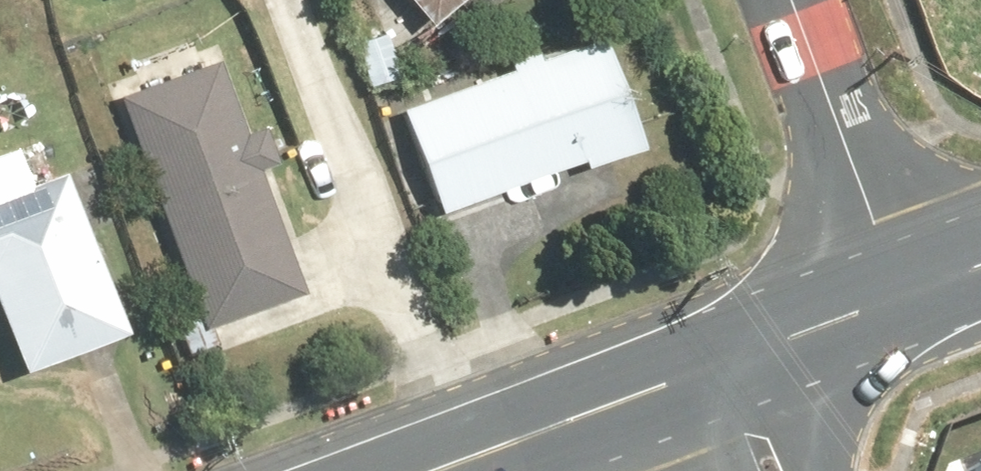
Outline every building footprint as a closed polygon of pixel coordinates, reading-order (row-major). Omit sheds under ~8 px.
[(109,10),(136,0),(105,0),(109,10)] [(454,28),(485,0),(429,0),(454,28)] [(610,17),(409,94),(454,210),(655,132),(610,17)] [(120,113),(214,331),(312,289),(218,71),(120,113)] [(0,147),(0,274),(0,273),(33,368),(146,329),(75,122),(0,147)]
